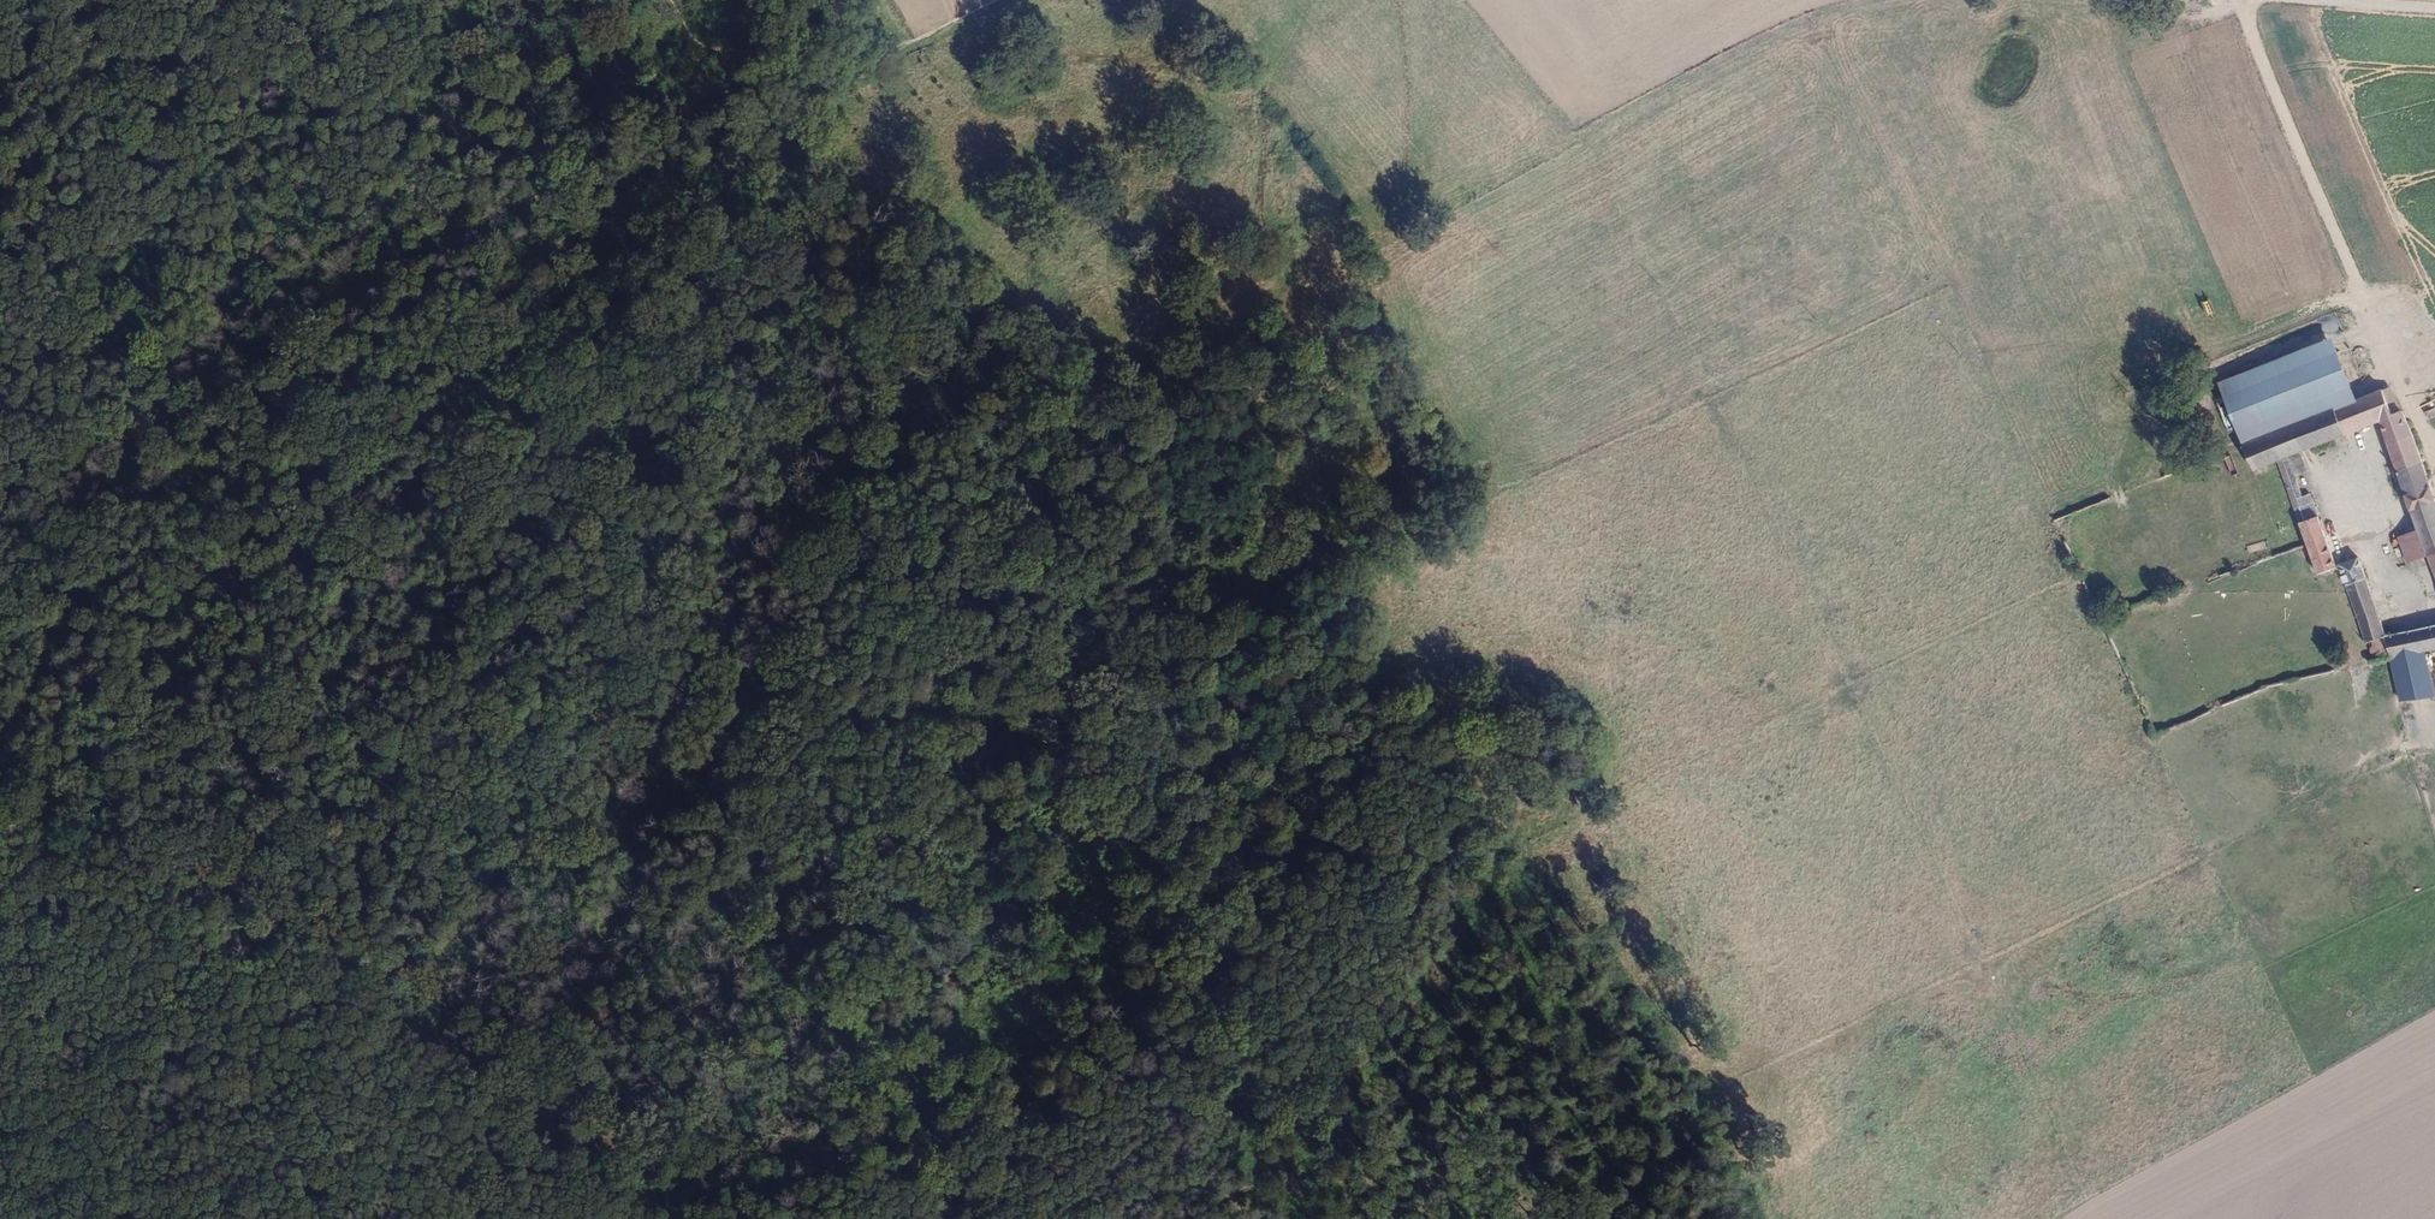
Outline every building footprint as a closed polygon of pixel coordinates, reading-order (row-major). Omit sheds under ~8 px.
[(2220,384),(2243,444),(2329,410),(2335,411),(2358,402),(2357,399),(2335,341),(2220,384)] [(2380,425),(2397,472),(2423,464),(2415,440),(2402,409),(2400,410),(2391,388),(2357,399),(2358,402),(2335,411),(2344,437),(2380,425)] [(2286,459),(2344,437),(2335,411),(2329,410),(2243,444),(2254,472),(2278,462),(2286,459)] [(2286,459),(2278,462),(2295,511),(2314,504),(2312,494),(2300,498),(2286,459)] [(2423,464),(2397,472),(2410,514),(2412,513),(2434,506),(2434,495),(2423,464)] [(2412,513),(2429,559),(2434,557),(2434,506),(2412,513)] [(2318,518),(2299,524),(2318,575),(2336,568),(2335,566),(2318,518)] [(2336,563),(2356,557),(2351,541),(2331,547),(2336,563)] [(2368,579),(2359,558),(2335,566),(2336,568),(2344,589),(2346,588),(2366,644),(2387,638),(2386,634),(2365,580),(2368,579)] [(2387,638),(2393,661),(2427,653),(2434,651),(2434,626),(2387,638)] [(2393,661),(2401,702),(2434,697),(2434,686),(2427,653),(2393,661)]
